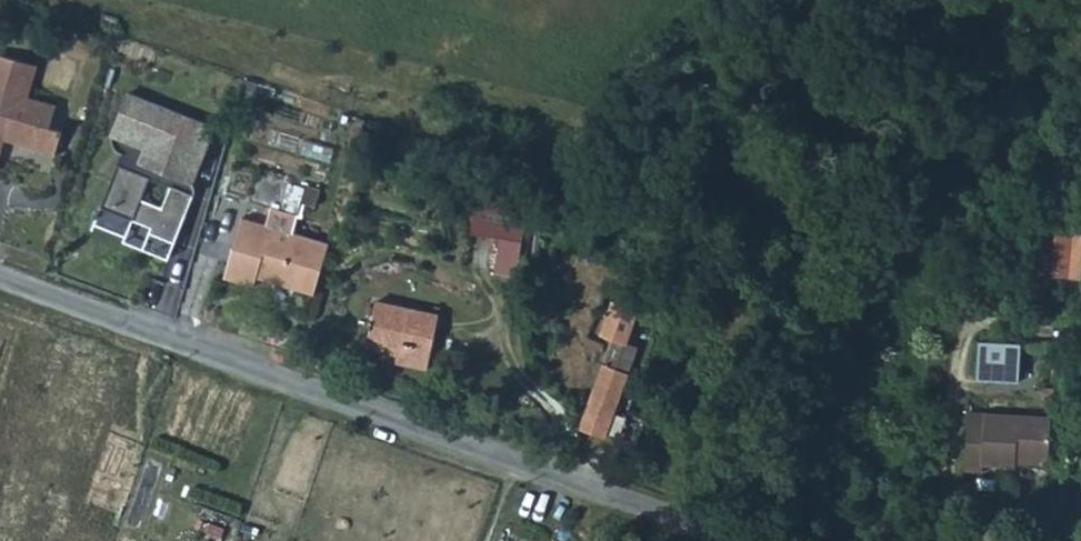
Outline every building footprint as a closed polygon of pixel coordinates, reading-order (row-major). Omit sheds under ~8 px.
[(0,59),(0,156),(2,157),(6,143),(57,157),(63,135),(51,131),(57,109),(29,101),(37,70),(0,59)] [(216,127),(128,93),(112,138),(114,148),(121,156),(96,227),(125,238),(123,244),(167,262),(216,127)] [(1038,241),(1035,273),(1063,276),(1068,221),(1040,219),(1038,241)] [(293,296),(310,302),(325,252),(272,236),(241,227),(234,252),(225,285),(254,294),(257,285),(293,296)] [(505,229),(504,275),(522,275),(523,229),(505,229)] [(374,301),(366,343),(394,348),(392,361),(428,368),(439,313),(374,301)] [(1016,384),(1019,343),(978,340),(974,381),(1016,384)] [(579,431),(602,441),(624,375),(600,367),(579,431)] [(964,412),(959,471),(979,472),(979,466),(1014,468),(1014,461),(1043,463),(1046,419),(964,412)]
